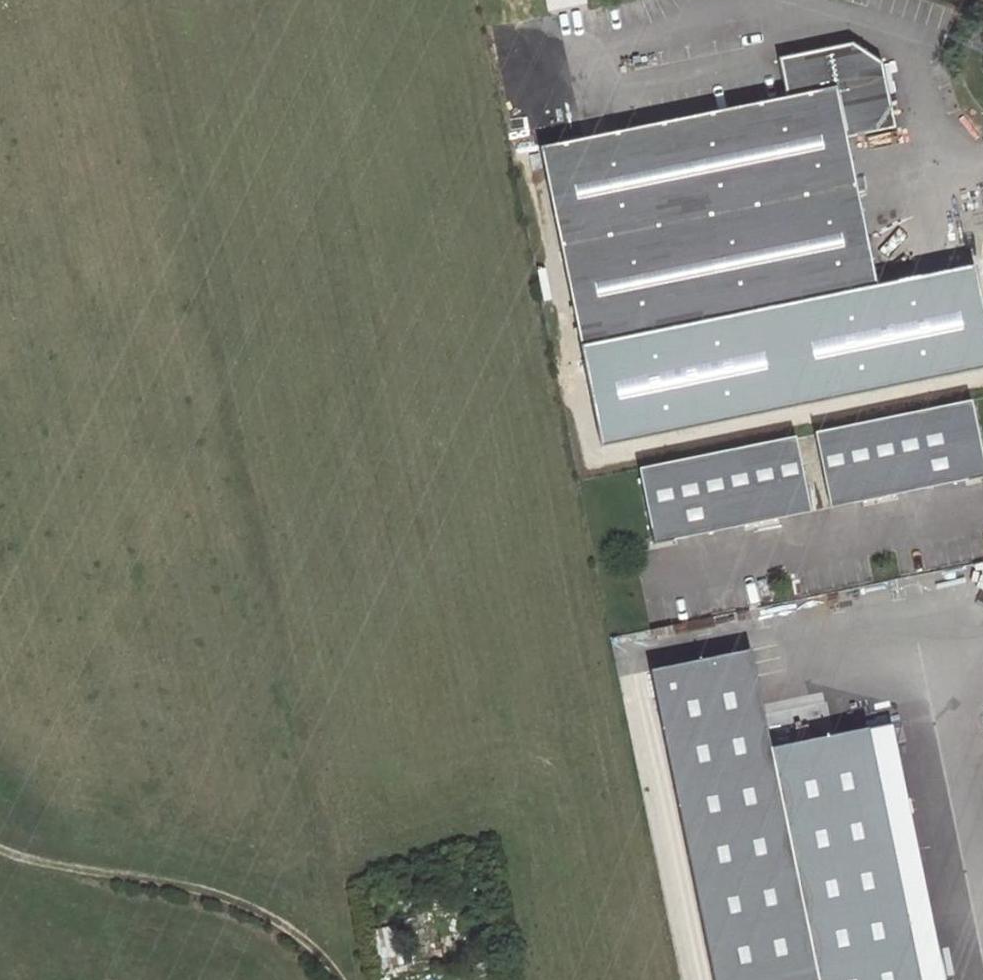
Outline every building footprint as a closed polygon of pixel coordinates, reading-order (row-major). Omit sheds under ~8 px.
[(787,95),(540,143),(578,342),(875,285),(847,136),(896,126),(883,62),(854,42),(779,56),(787,95)] [(820,433),(837,509),(982,477),(982,452),(971,400),(820,433)] [(797,436),(639,468),(655,545),(812,513),(797,436)] [(653,672),(714,979),(817,979),(752,653),(653,672)]
